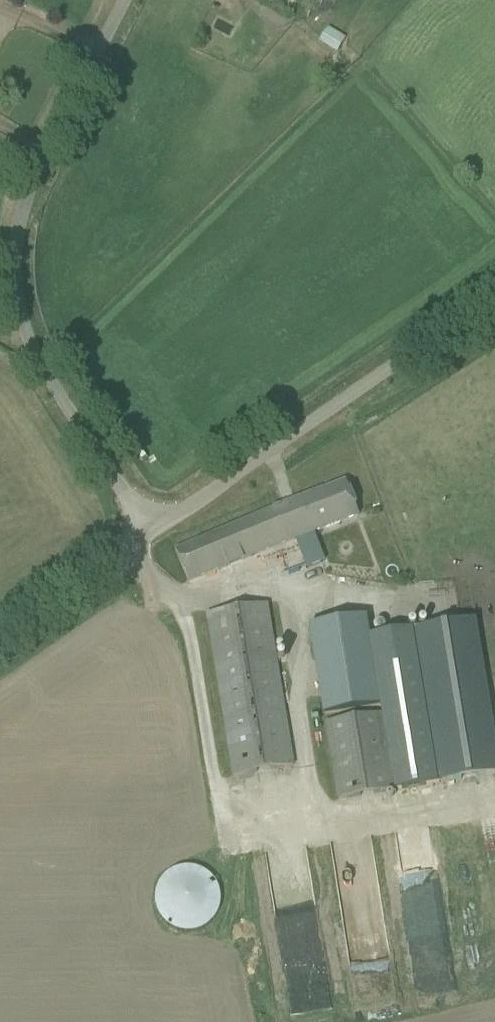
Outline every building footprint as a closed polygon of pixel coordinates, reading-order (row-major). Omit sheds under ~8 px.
[(328,30),(321,41),(338,52),(345,41),(328,30)] [(175,550),(183,569),(187,580),(359,515),(346,482),(274,508),(175,550)] [(302,543),(309,566),(324,561),(317,538),(302,543)] [(293,766),(267,605),(208,614),(234,776),(293,766)] [(324,715),(379,706),(365,618),(309,626),(324,715)] [(371,637),(397,790),(494,774),(494,747),(474,620),(371,637)] [(396,791),(384,714),(326,723),(338,800),(396,791)] [(397,849),(409,939),(449,933),(437,843),(397,849)] [(209,911),(209,905),(209,900),(207,895),(205,891),(201,885),(197,882),(192,880),(187,878),(181,878),(176,878),(170,880),(166,883),(161,887),(158,891),(155,897),(154,902),(154,907),(155,912),(156,917),(159,921),(163,926),(167,929),(172,931),(178,933),(183,933),(187,932),(193,931),(198,928),(202,924),(205,920),(207,916),(209,911)]
